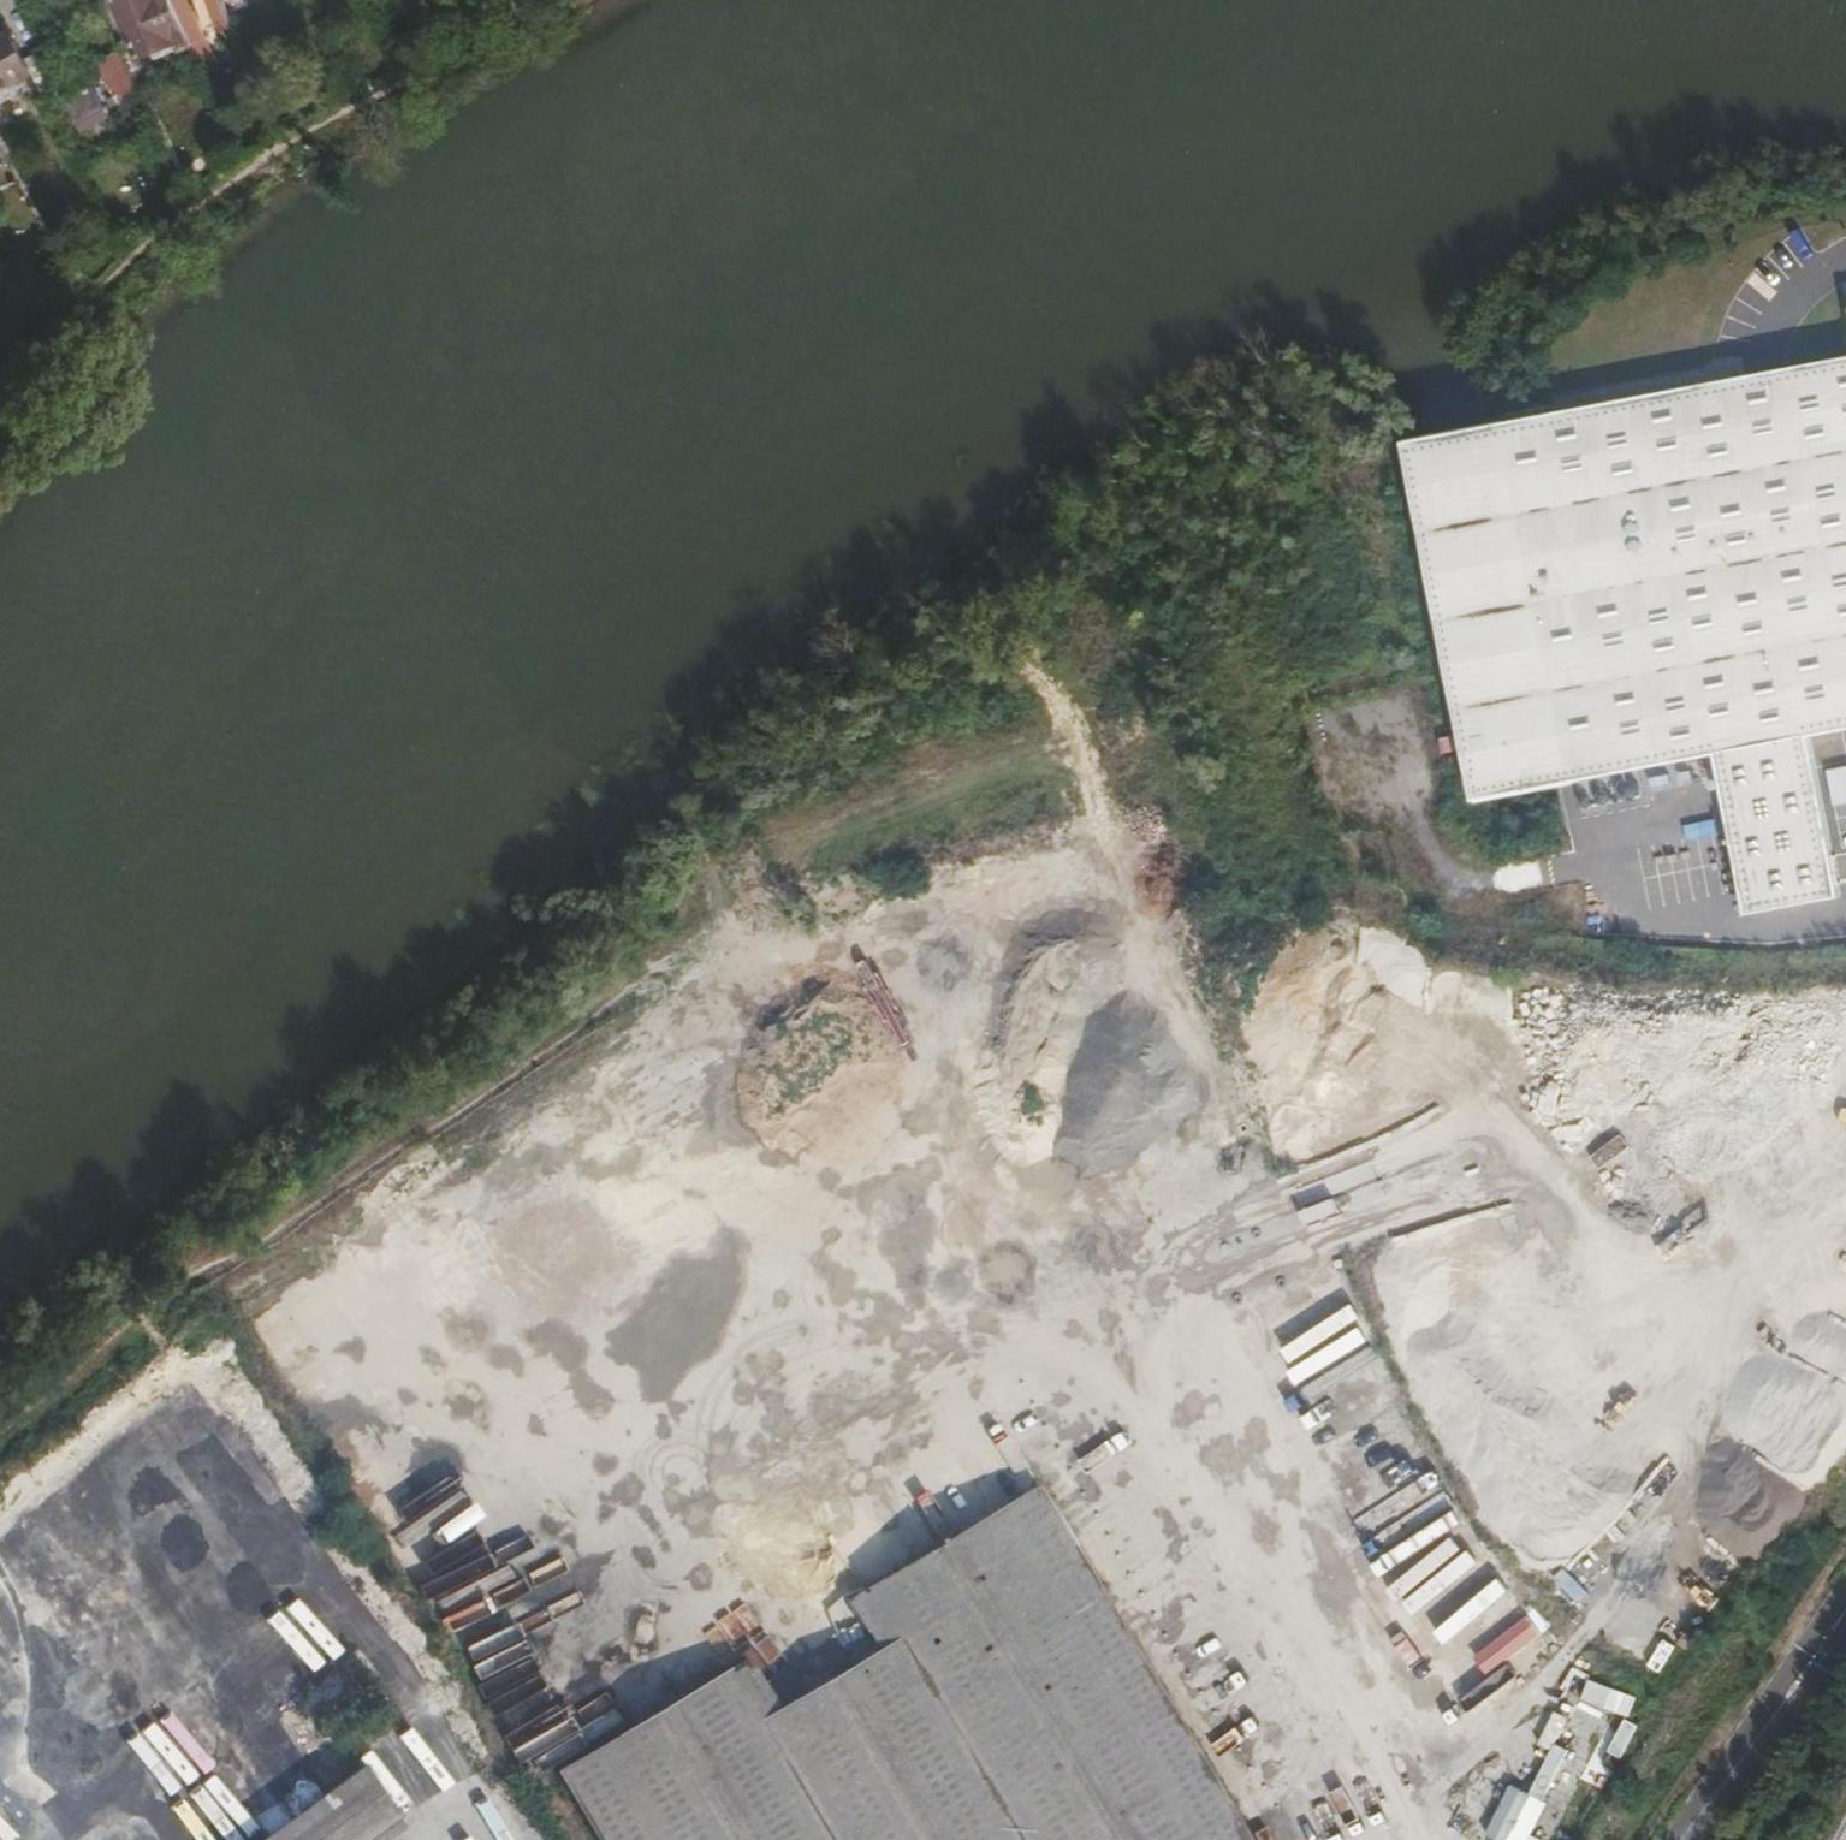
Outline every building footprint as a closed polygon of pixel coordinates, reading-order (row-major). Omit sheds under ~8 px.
[(171,0),(118,0),(113,2),(140,61),(189,39),(176,11),(171,0)] [(0,44),(0,93),(29,77),(9,39),(0,44)] [(139,96),(118,54),(97,67),(121,103),(139,96)] [(68,104),(78,124),(104,110),(93,90),(68,104)] [(1406,441),(1476,801),(1718,755),(1748,914),(1841,896),(1811,737),(1845,730),(1845,357),(1406,441)] [(555,1773),(595,1839),(1252,1839),(1038,1483),(844,1600),(875,1651),(780,1708),(749,1656),(555,1773)] [(258,1839),(367,1839),(398,1817),(360,1765),(258,1839)] [(1531,1795),(1511,1786),(1489,1836),(1499,1839),(1511,1839),(1531,1795)]
